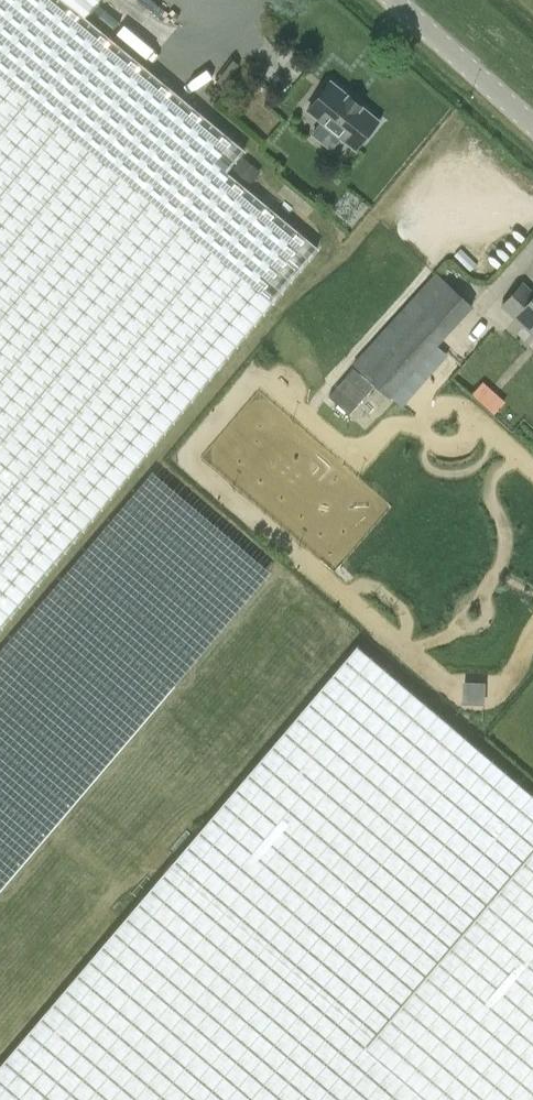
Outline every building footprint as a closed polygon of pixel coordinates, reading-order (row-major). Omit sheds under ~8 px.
[(316,249),(224,172),(243,151),(83,18),(98,0),(0,0),(0,627),(316,249)] [(307,110),(354,150),(377,123),(360,108),(361,107),(348,96),(348,97),(331,82),(307,110)] [(473,306),(437,271),(353,364),(391,398),(473,306)] [(523,283),(503,305),(532,333),(532,293),(523,283)] [(485,379),(474,392),(497,413),(509,400),(485,379)] [(291,514),(273,536),(301,559),(319,537),(291,514)] [(357,645),(0,1064),(0,1099),(532,1099),(532,794),(357,645)]
